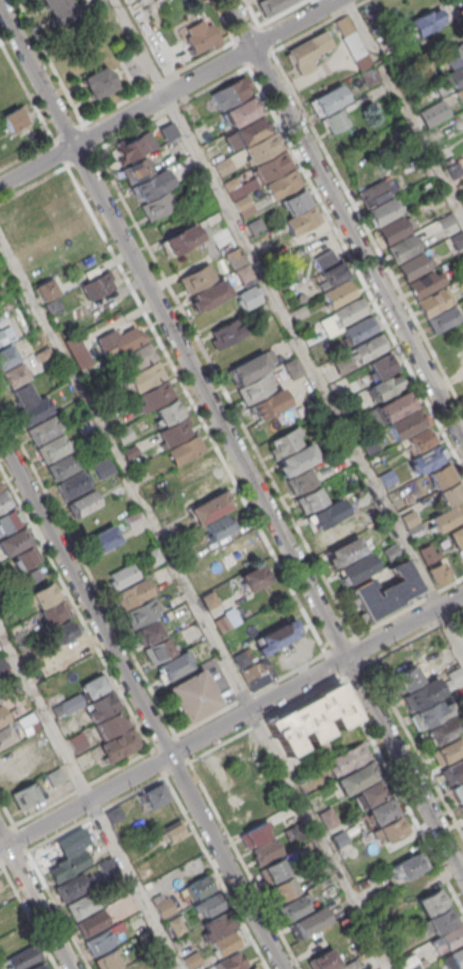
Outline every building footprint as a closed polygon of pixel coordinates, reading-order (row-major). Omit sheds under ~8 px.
[(56,27),(78,15),(70,0),(42,0),(56,27)] [(265,17),(296,0),(258,0),(256,1),(265,17)] [(418,36),(410,22),(437,7),(445,21),(418,36)] [(333,22),(358,69),(370,62),(346,16),(333,22)] [(194,55),(184,36),(188,34),(185,28),(201,19),(205,25),(210,22),(220,40),(194,55)] [(294,68),(286,51),(312,38),(317,47),(312,49),(317,60),(308,65),(306,61),(294,68)] [(461,42),(462,46),(462,61),(449,68),(440,53),(461,42)] [(447,74),(462,65),(462,83),(455,88),(447,74)] [(93,98),(82,78),(104,66),(115,86),(93,98)] [(367,86),(360,74),(372,67),(379,79),(367,86)] [(219,110),(210,93),(242,76),(251,93),(219,110)] [(440,96),(436,87),(444,82),(449,91),(440,96)] [(317,116),(309,100),(339,84),(348,99),(317,116)] [(233,127),(224,112),(250,97),(258,112),(233,127)] [(9,132),(1,117),(21,105),(30,120),(9,132)] [(330,132),(322,118),(339,109),(346,123),(330,132)] [(243,145),(235,130),(260,115),(269,130),(243,145)] [(166,140),(159,128),(171,121),(178,133),(166,140)] [(122,163),(114,147),(149,130),(157,145),(122,163)] [(252,162),(244,147),(273,132),(281,146),(252,162)] [(262,182),(257,173),(254,167),(283,152),(291,166),(262,182)] [(131,182),(123,167),(143,157),(151,171),(131,182)] [(219,175),(213,164),(227,157),(233,168),(219,175)] [(451,180),(445,167),(456,161),(462,173),(451,180)] [(139,203),(130,187),(163,169),(172,185),(139,203)] [(271,200),(264,186),(292,170),(300,185),(271,200)] [(227,191),(232,200),(262,182),(257,173),(239,184),(227,191)] [(223,183),(227,191),(239,184),(235,176),(223,183)] [(366,208),(358,192),(381,180),(389,196),(366,208)] [(289,215),(282,200),(304,188),(311,203),(289,215)] [(148,220),(140,205),(169,190),(177,204),(148,220)] [(233,202),(241,217),(254,209),(246,195),(233,202)] [(375,227),(367,211),(392,198),(400,214),(375,227)] [(291,236),(283,220),(313,204),(321,220),(291,236)] [(442,227),(437,219),(449,213),(453,220),(442,227)] [(385,245),(376,228),(403,215),(411,231),(385,245)] [(252,235),(246,224),(258,217),(264,228),(252,235)] [(169,256),(161,241),(192,224),(200,239),(169,256)] [(461,232),(462,236),(462,246),(456,249),(450,238),(461,232)] [(396,264),(387,247),(412,234),(420,250),(396,264)] [(233,268),(225,254),(237,248),(245,262),(233,268)] [(327,286),(313,259),(331,250),(345,276),(327,286)] [(405,281),(397,265),(422,252),(430,268),(405,281)] [(187,293),(179,278),(208,263),(216,277),(187,293)] [(242,282),(236,270),(247,264),(253,276),(242,282)] [(415,299),(407,284),(430,271),(433,275),(439,272),(446,283),(415,299)] [(89,300),(81,286),(105,273),(113,287),(89,300)] [(44,301),(36,286),(52,278),(60,293),(44,301)] [(199,310),(191,295),(222,278),(230,294),(199,310)] [(328,309),(320,293),(350,278),(358,293),(328,309)] [(244,309),(236,294),(252,285),(260,300),(244,309)] [(425,317),(417,303),(442,290),(449,304),(425,317)] [(305,300),(304,301),(302,301),(301,301),(300,301),(298,300),(298,299),(297,298),(297,296),(298,295),(299,294),(300,293),(301,293),(303,293),(304,294),(305,295),(305,296),(306,297),(305,299),(305,300)] [(339,327),(331,311),(361,296),(369,311),(339,327)] [(51,315),(45,304),(58,297),(64,307),(51,315)] [(295,319),(291,311),(303,304),(308,312),(295,319)] [(434,334),(426,319),(453,305),(461,320),(434,334)] [(349,345),(340,330),(371,314),(379,330),(349,345)] [(215,350),(207,335),(236,319),(244,334),(215,350)] [(108,362),(99,345),(134,326),(143,343),(108,362)] [(80,369),(92,362),(76,333),(64,340),(80,369)] [(358,362),(351,349),(380,333),(387,347),(358,362)] [(156,359),(147,343),(118,359),(127,375),(156,359)] [(17,360),(0,368),(0,349),(9,344),(17,360)] [(238,384),(230,368),(261,352),(269,367),(238,384)] [(377,379),(369,363),(389,352),(398,368),(377,379)] [(339,375),(332,362),(346,354),(353,367),(339,375)] [(291,378),(283,364),(295,357),(303,372),(291,378)] [(130,395),(122,380),(158,360),(166,375),(130,395)] [(6,388),(0,377),(0,372),(18,362),(26,377),(6,388)] [(375,402),(367,388),(396,372),(404,387),(375,402)] [(244,404),(236,389),(265,374),(273,388),(244,404)] [(147,410),(139,395),(167,380),(175,395),(147,410)] [(18,406),(10,391),(25,383),(33,397),(18,406)] [(260,420),(251,404),(281,388),(290,404),(260,420)] [(385,422),(377,407),(407,391),(415,407),(385,422)] [(24,426),(16,411),(44,396),(52,411),(24,426)] [(163,426),(154,409),(175,398),(184,415),(163,426)] [(394,440),(386,424),(416,409),(424,425),(394,440)] [(33,445),(25,430),(53,415),(61,430),(33,445)] [(165,447),(156,433),(187,416),(195,431),(165,447)] [(83,438),(76,426),(88,418),(95,431),(83,438)] [(121,444),(114,431),(127,424),(134,437),(121,444)] [(275,457),(267,443),(296,427),(304,442),(275,457)] [(415,452),(407,438),(425,428),(433,442),(415,452)] [(43,463),(34,448),(62,433),(70,448),(43,463)] [(174,466),(166,451),(196,435),(204,449),(174,466)] [(369,456),(361,443),(373,436),(380,449),(369,456)] [(287,475),(279,459),(310,443),(318,459),(287,475)] [(419,474),(411,459),(437,444),(446,460),(419,474)] [(127,459),(122,452),(134,445),(138,453),(127,459)] [(53,481),(45,466),(73,451),(81,466),(53,481)] [(184,485),(176,470),(206,453),(215,468),(184,485)] [(99,479),(91,466),(105,458),(113,471),(99,479)] [(435,490),(427,474),(448,463),(456,478),(435,490)] [(293,495),(285,480),(307,468),(315,483),(293,495)] [(379,475),(386,487),(397,481),(390,468),(379,475)] [(64,499),(56,484),(84,469),(92,484),(64,499)] [(458,480),(462,490),(462,498),(445,507),(437,492),(458,480)] [(305,514),(296,499),(318,487),(326,502),(305,514)] [(11,504),(0,510),(0,490),(2,489),(11,504)] [(76,516),(69,503),(94,490),(101,503),(76,516)] [(198,525),(189,509),(222,491),(230,507),(198,525)] [(317,531),(309,515),(340,499),(348,514),(317,531)] [(430,519),(462,500),(462,519),(438,533),(430,519)] [(407,528),(400,514),(411,507),(419,521),(407,528)] [(17,525),(0,534),(0,514),(8,510),(17,525)] [(130,528),(124,518),(137,511),(142,521),(130,528)] [(213,540),(205,525),(224,515),(233,530),(213,540)] [(323,550),(315,535),(337,523),(345,538),(323,550)] [(413,539),(408,530),(420,524),(425,533),(413,539)] [(96,552),(89,538),(111,526),(119,540),(96,552)] [(448,533),(462,526),(462,544),(456,548),(448,533)] [(4,556),(0,549),(0,540),(23,527),(31,541),(4,556)] [(235,563),(256,553),(248,536),(227,546),(235,563)] [(328,552),(336,566),(365,551),(357,536),(328,552)] [(426,564),(418,550),(430,543),(438,558),(426,564)] [(17,572),(8,557),(32,544),(40,559),(17,572)] [(389,563),(383,551),(395,544),(402,556),(389,563)] [(152,566),(145,553),(157,547),(163,560),(152,566)] [(347,585),(338,569),(369,553),(377,569),(347,585)] [(191,579),(185,567),(198,560),(204,572),(191,579)] [(368,620),(351,588),(370,578),(374,586),(372,588),(376,596),(379,594),(377,590),(398,578),(395,574),(394,575),(392,571),(389,573),(387,568),(403,560),(422,594),(417,597),(415,593),(406,598),(408,601),(403,604),(401,601),(368,620)] [(437,585),(428,569),(442,562),(451,577),(437,585)] [(115,590),(107,575),(132,563),(139,578),(115,590)] [(249,591),(240,575),(259,565),(268,581),(249,591)] [(29,583),(25,575),(35,569),(40,577),(29,583)] [(121,610),(113,594),(145,578),(153,593),(121,610)] [(38,608),(30,593),(49,583),(57,598),(38,608)] [(207,608),(201,597),(212,591),(218,602),(207,608)] [(130,629),(122,613),(154,596),(162,612),(130,629)] [(48,626),(39,611),(62,598),(71,612),(48,626)] [(145,645),(136,629),(155,618),(164,635),(145,645)] [(57,644),(49,630),(68,620),(75,634),(57,644)] [(260,656),(256,648),(264,644),(260,637),(288,622),(296,637),(260,656)] [(59,667),(51,651),(81,635),(89,651),(59,667)] [(142,649),(165,637),(174,654),(150,666),(142,649)] [(239,668),(233,657),(243,651),(250,662),(239,668)] [(165,681),(156,665),(182,652),(190,667),(165,681)] [(240,670),(251,690),(276,677),(265,657),(240,670)] [(35,678),(28,665),(41,658),(48,670),(35,678)] [(393,677),(401,692),(426,677),(418,663),(393,677)] [(454,687),(462,682),(462,669),(461,665),(447,673),(454,687)] [(168,688),(187,724),(221,705),(201,670),(168,688)] [(5,690),(0,680),(10,674),(16,685),(5,690)] [(87,699),(79,685),(97,675),(105,689),(87,699)] [(407,713),(398,696),(435,677),(444,693),(407,713)] [(288,756),(277,736),(275,737),(267,723),(339,683),(358,718),(339,729),(332,716),(324,721),(331,733),(311,744),(304,731),(297,735),(304,747),(288,756)] [(92,722),(82,704),(110,690),(119,708),(92,722)] [(418,731),(410,715),(442,697),(451,713),(418,731)] [(55,716),(50,708),(63,700),(68,708),(55,716)] [(8,721),(0,725),(0,705),(8,721)] [(23,735),(15,721),(29,712),(38,726),(23,735)] [(102,739),(93,724),(117,712),(125,727),(102,739)] [(65,736),(58,724),(70,716),(78,728),(65,736)] [(424,732),(433,747),(461,732),(453,716),(424,732)] [(0,728),(0,747),(16,739),(8,724),(0,728)] [(106,762),(98,745),(131,728),(139,745),(106,762)] [(73,753),(66,738),(79,732),(86,746),(73,753)] [(440,765),(432,751),(459,736),(462,744),(459,746),(462,752),(440,765)] [(338,774),(330,758),(361,742),(370,757),(338,774)] [(40,766),(29,745),(0,760),(0,780),(2,785),(40,766)] [(441,771),(462,759),(462,777),(449,785),(441,771)] [(250,778),(243,762),(212,776),(219,792),(250,778)] [(345,795),(337,779),(368,763),(376,778),(345,795)] [(50,786),(44,774),(57,768),(63,780),(50,786)] [(366,807),(357,791),(381,778),(390,794),(366,807)] [(450,787),(462,780),(462,800),(458,803),(450,787)] [(18,808),(10,793),(30,782),(39,797),(18,808)] [(149,808),(141,792),(161,782),(169,797),(149,808)] [(376,826),(367,810),(391,797),(400,813),(376,826)] [(110,822),(105,812),(117,806),(122,816),(110,822)] [(328,828),(319,812),(331,806),(339,821),(328,828)] [(386,844),(377,828),(401,814),(410,830),(386,844)] [(159,828),(167,843),(183,835),(179,828),(182,827),(178,818),(159,828)] [(246,849),(239,836),(243,833),(243,832),(266,820),(270,826),(265,829),(269,837),(246,849)] [(260,865),(251,848),(274,836),(283,852),(260,865)] [(54,883),(46,869),(82,850),(89,864),(54,883)] [(403,878),(402,875),(393,879),(387,868),(416,853),(424,868),(403,878)] [(105,877),(98,863),(109,857),(117,870),(105,877)] [(266,884),(259,871),(280,859),(287,873),(266,884)] [(62,901),(54,887),(80,873),(88,887),(62,901)] [(191,902),(182,887),(205,875),(206,877),(209,875),(213,882),(210,883),(213,890),(191,902)] [(277,901),(270,888),(291,876),(298,890),(277,901)] [(426,916),(417,900),(440,888),(449,904),(426,916)] [(72,920),(65,906),(91,892),(99,906),(72,920)] [(195,915),(191,906),(217,892),(225,906),(204,917),(201,912),(195,915)] [(287,923),(279,907),(301,894),(310,910),(287,923)] [(161,918),(153,904),(167,897),(174,911),(161,918)] [(288,925),(296,939),(330,921),(322,906),(288,925)] [(435,935),(427,919),(449,906),(458,923),(435,935)] [(81,938),(74,924),(100,910),(108,924),(81,938)] [(205,943),(201,935),(205,933),(201,925),(225,912),(234,928),(205,943)] [(166,921),(174,936),(184,930),(176,915),(166,921)] [(459,925),(462,932),(462,940),(439,953),(432,940),(459,925)] [(218,957),(211,943),(237,929),(245,943),(218,957)] [(91,955),(84,941),(107,930),(114,943),(91,955)] [(40,957),(18,968),(11,968),(5,959),(33,944),(40,957)] [(448,954),(462,946),(462,965),(455,968),(448,968),(442,958),(449,955),(448,954)] [(339,963),(328,968),(312,968),(307,961),(331,948),(339,963)] [(121,964),(112,968),(98,968),(93,961),(113,950),(121,964)] [(188,968),(182,958),(195,951),(201,962),(188,968)] [(249,966),(243,968),(215,968),(213,965),(217,963),(237,952),(241,959),(244,957),(249,966)] [(419,966),(413,968),(401,968),(397,961),(412,952),(419,966)] [(354,958),(360,968),(334,968),(354,958)] [(43,961),(47,968),(28,968),(43,961)]
